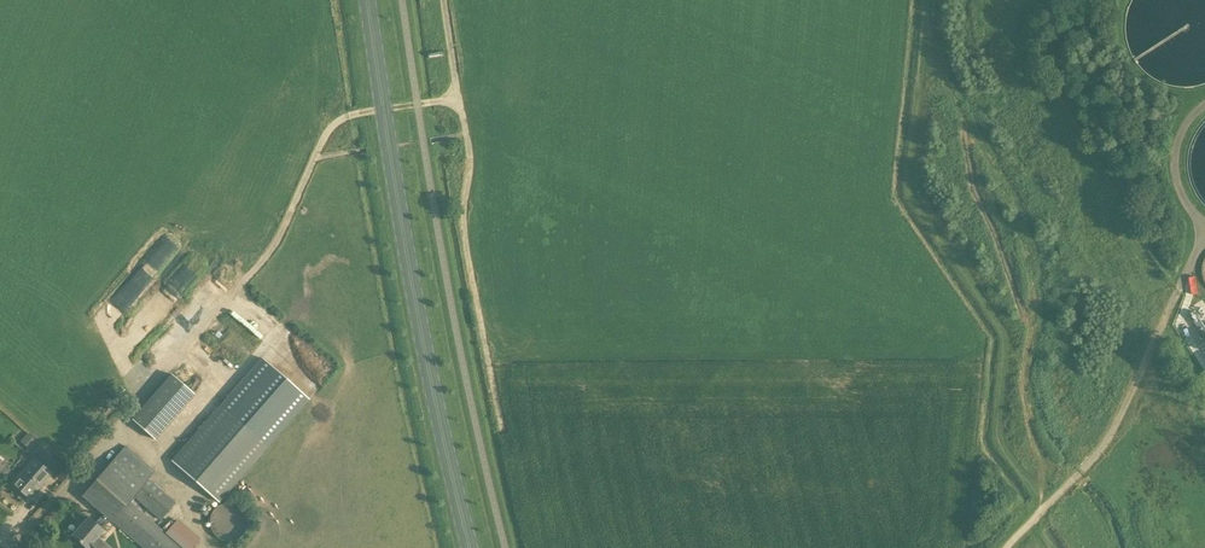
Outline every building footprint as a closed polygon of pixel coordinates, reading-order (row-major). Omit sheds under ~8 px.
[(173,345),(214,300),(205,291),(163,336),(173,345)] [(1190,353),(1204,367),(1204,338),(1190,353)] [(155,439),(194,394),(171,374),(132,419),(155,439)] [(217,502),(268,446),(222,404),(171,461),(217,502)] [(20,443),(34,449),(38,439),(25,433),(20,443)] [(109,521),(110,522),(111,521),(142,547),(179,547),(181,546),(134,505),(138,500),(160,520),(176,503),(148,479),(155,471),(125,445),(81,496),(102,514),(95,523),(102,529),(109,521)] [(33,458),(12,483),(29,498),(50,472),(49,471),(56,462),(42,451),(35,459),(33,458)] [(53,473),(43,483),(48,488),(58,478),(53,473)] [(209,522),(210,527),(213,533),(217,537),(221,540),(227,541),(233,541),(238,539),(243,536),(246,531),(248,526),(248,520),(247,515),(244,510),(240,506),(234,503),(229,502),(223,504),(217,506),(213,510),(210,516),(209,522)] [(80,526),(72,536),(85,547),(84,547),(85,547),(86,547),(94,539),(97,536),(102,530),(102,529),(95,523),(88,517),(80,526)] [(97,536),(94,539),(86,547),(110,547),(97,536)]
